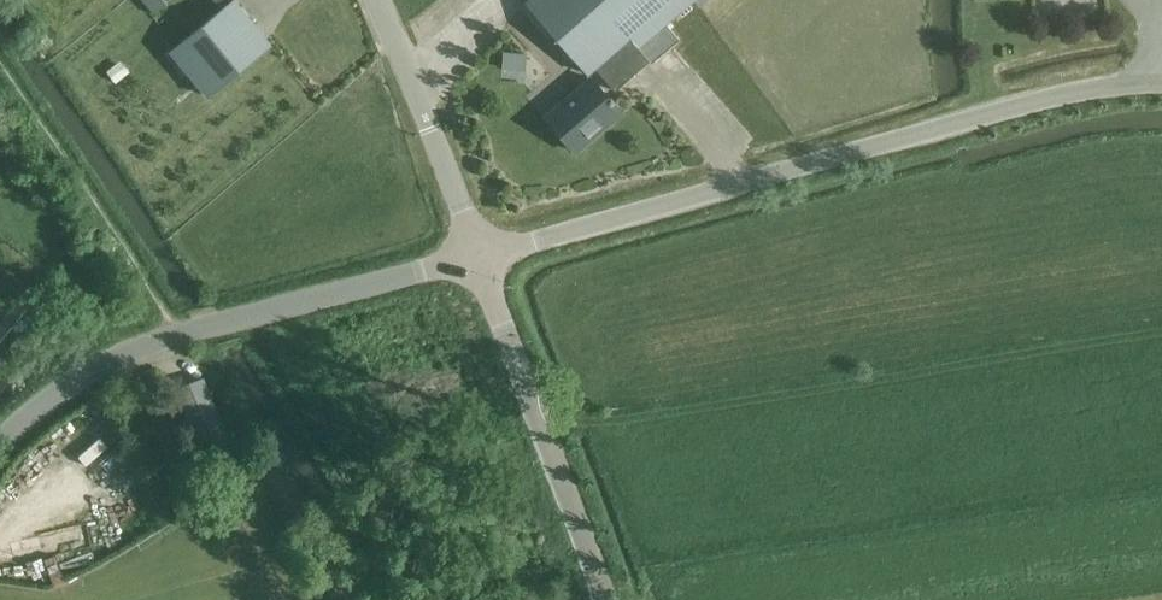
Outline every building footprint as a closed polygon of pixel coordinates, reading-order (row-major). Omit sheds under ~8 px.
[(219,7),(168,49),(207,96),(272,43),(237,0),(214,0),(219,7)] [(587,74),(595,67),(614,89),(649,58),(653,63),(680,40),(667,25),(694,2),(698,7),(706,0),(523,0),(587,74)] [(499,50),(498,68),(522,69),(523,51),(499,50)] [(591,75),(544,115),(575,151),(594,134),(591,130),(618,107),(591,75)] [(201,373),(176,383),(200,441),(224,431),(201,373)] [(212,446),(218,460),(237,452),(231,438),(212,446)]
